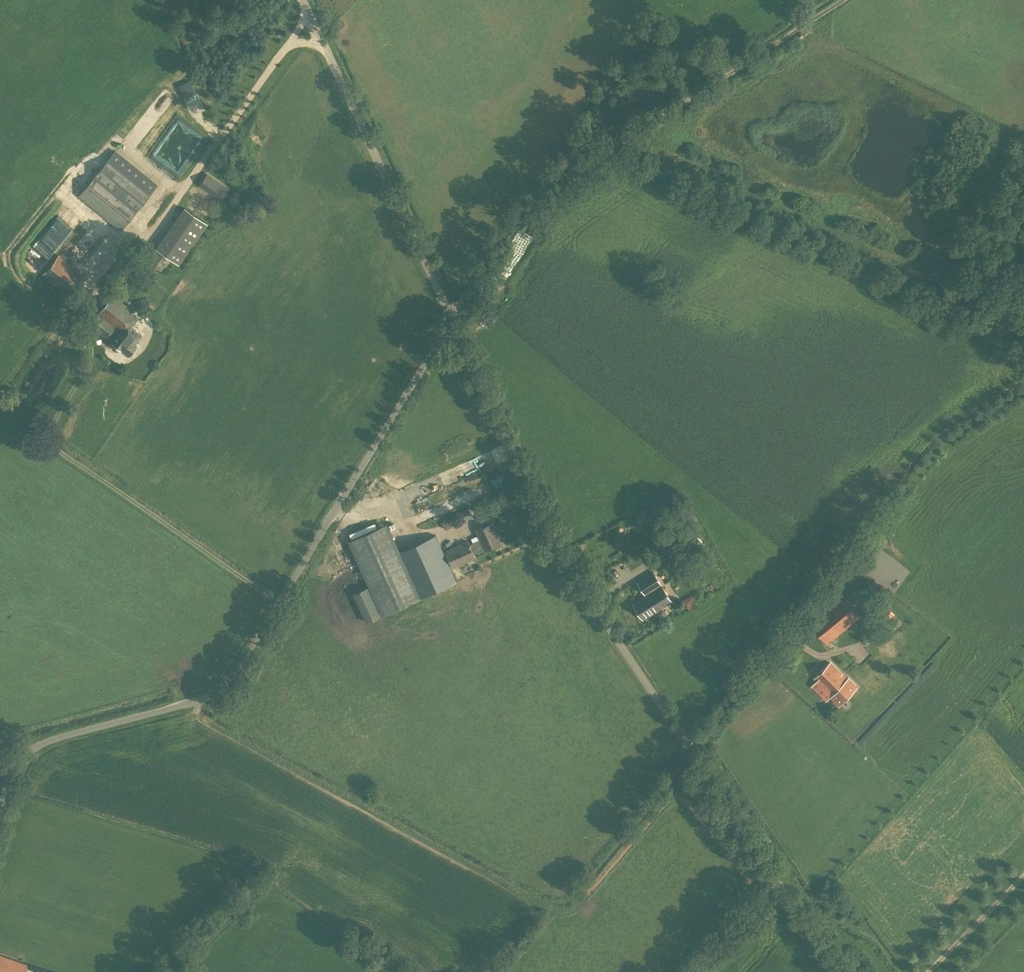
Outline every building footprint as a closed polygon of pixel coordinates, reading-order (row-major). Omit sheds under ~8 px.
[(158,184),(115,149),(78,195),(120,230),(150,193),(158,184)] [(207,174),(201,184),(221,197),(227,188),(207,174)] [(147,261),(162,271),(170,259),(179,265),(207,224),(184,207),(167,230),(169,231),(147,261)] [(84,275),(59,254),(42,275),(68,295),(84,275)] [(121,348),(129,354),(136,345),(134,343),(141,334),(131,326),(137,318),(130,313),(132,311),(112,295),(89,324),(106,338),(106,337),(111,341),(111,342),(120,349),(121,348)] [(43,310),(51,315),(56,309),(48,303),(43,310)] [(635,514),(641,523),(650,517),(644,508),(635,514)] [(458,517),(460,522),(472,517),(470,511),(458,517)] [(455,524),(452,518),(444,522),(447,528),(455,524)] [(476,530),(485,549),(501,542),(492,523),(476,530)] [(447,574),(446,572),(448,571),(442,558),(440,559),(433,543),(431,538),(399,552),(387,524),(350,540),(382,613),(419,597),(415,588),(447,574)] [(468,540),(445,550),(453,567),(476,557),(468,540)] [(638,582),(646,595),(634,603),(643,618),(672,601),(654,572),(638,582)] [(368,586),(353,593),(367,622),(382,615),(368,586)] [(827,644),(861,616),(844,596),(811,624),(827,644)] [(894,613),(886,604),(876,612),(884,622),(894,613)] [(832,695),(831,696),(839,704),(857,687),(849,679),(843,673),(842,674),(830,662),(815,677),(832,695)] [(762,675),(768,681),(775,673),(768,668),(762,675)] [(28,966),(0,956),(0,971),(26,971),(28,966)]
